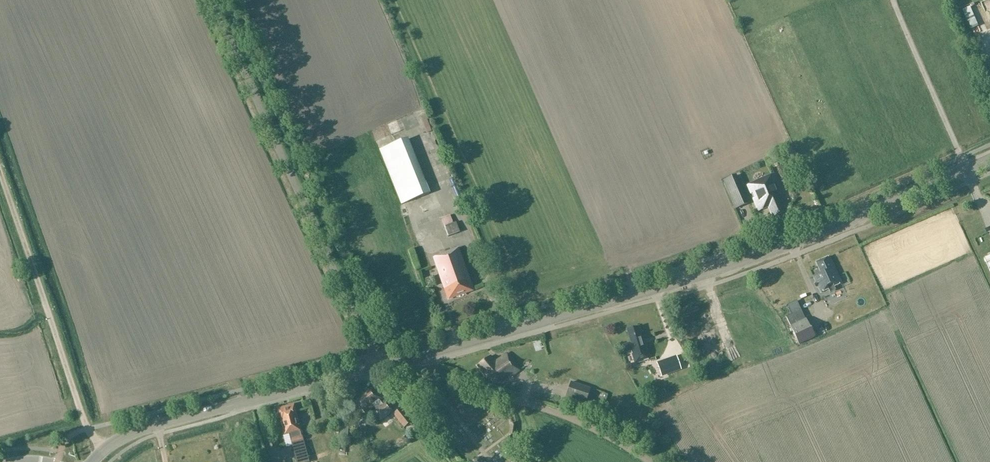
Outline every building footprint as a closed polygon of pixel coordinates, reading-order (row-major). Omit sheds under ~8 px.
[(420,107),(416,94),(410,96),(408,91),(403,93),(408,110),(420,107)] [(402,92),(394,94),(397,103),(405,100),(402,92)] [(380,150),(402,205),(430,193),(408,139),(380,150)] [(772,156),(775,161),(782,158),(779,152),(772,156)] [(773,217),(785,212),(781,202),(783,201),(779,192),(781,192),(773,174),(748,185),(759,211),(768,207),(773,217)] [(723,182),(734,208),(748,202),(737,176),(723,182)] [(456,223),(453,224),(450,216),(442,219),(448,237),(460,232),(456,223)] [(441,255),(433,258),(448,299),(474,290),(459,248),(441,254),(441,255)] [(822,274),(820,275),(813,278),(816,283),(813,284),(815,289),(817,288),(820,293),(841,283),(829,257),(817,263),(822,274)] [(801,311),(797,313),(786,318),(790,326),(798,345),(815,337),(806,319),(805,319),(801,311)] [(638,327),(628,331),(631,343),(622,346),(624,353),(631,351),(635,364),(650,359),(646,346),(644,347),(638,327)] [(495,363),(490,356),(478,366),(487,378),(489,377),(495,384),(507,375),(509,378),(519,371),(507,354),(495,363)] [(734,355),(722,359),(724,364),(736,359),(734,355)] [(666,369),(668,376),(681,372),(678,364),(666,369)] [(693,374),(689,376),(680,379),(681,383),(695,378),(693,374)] [(591,389),(571,382),(566,398),(586,405),(591,389)] [(667,386),(668,390),(678,386),(676,382),(667,386)] [(373,388),(355,402),(365,414),(374,407),(377,411),(375,412),(382,421),(393,412),(387,403),(383,406),(380,402),(383,400),(373,388)] [(404,397),(412,406),(418,400),(411,391),(404,397)] [(278,410),(285,437),(290,436),(295,458),(296,461),(309,461),(307,455),(305,448),(295,406),(278,410)] [(404,428),(412,422),(402,409),(394,415),(404,428)]
